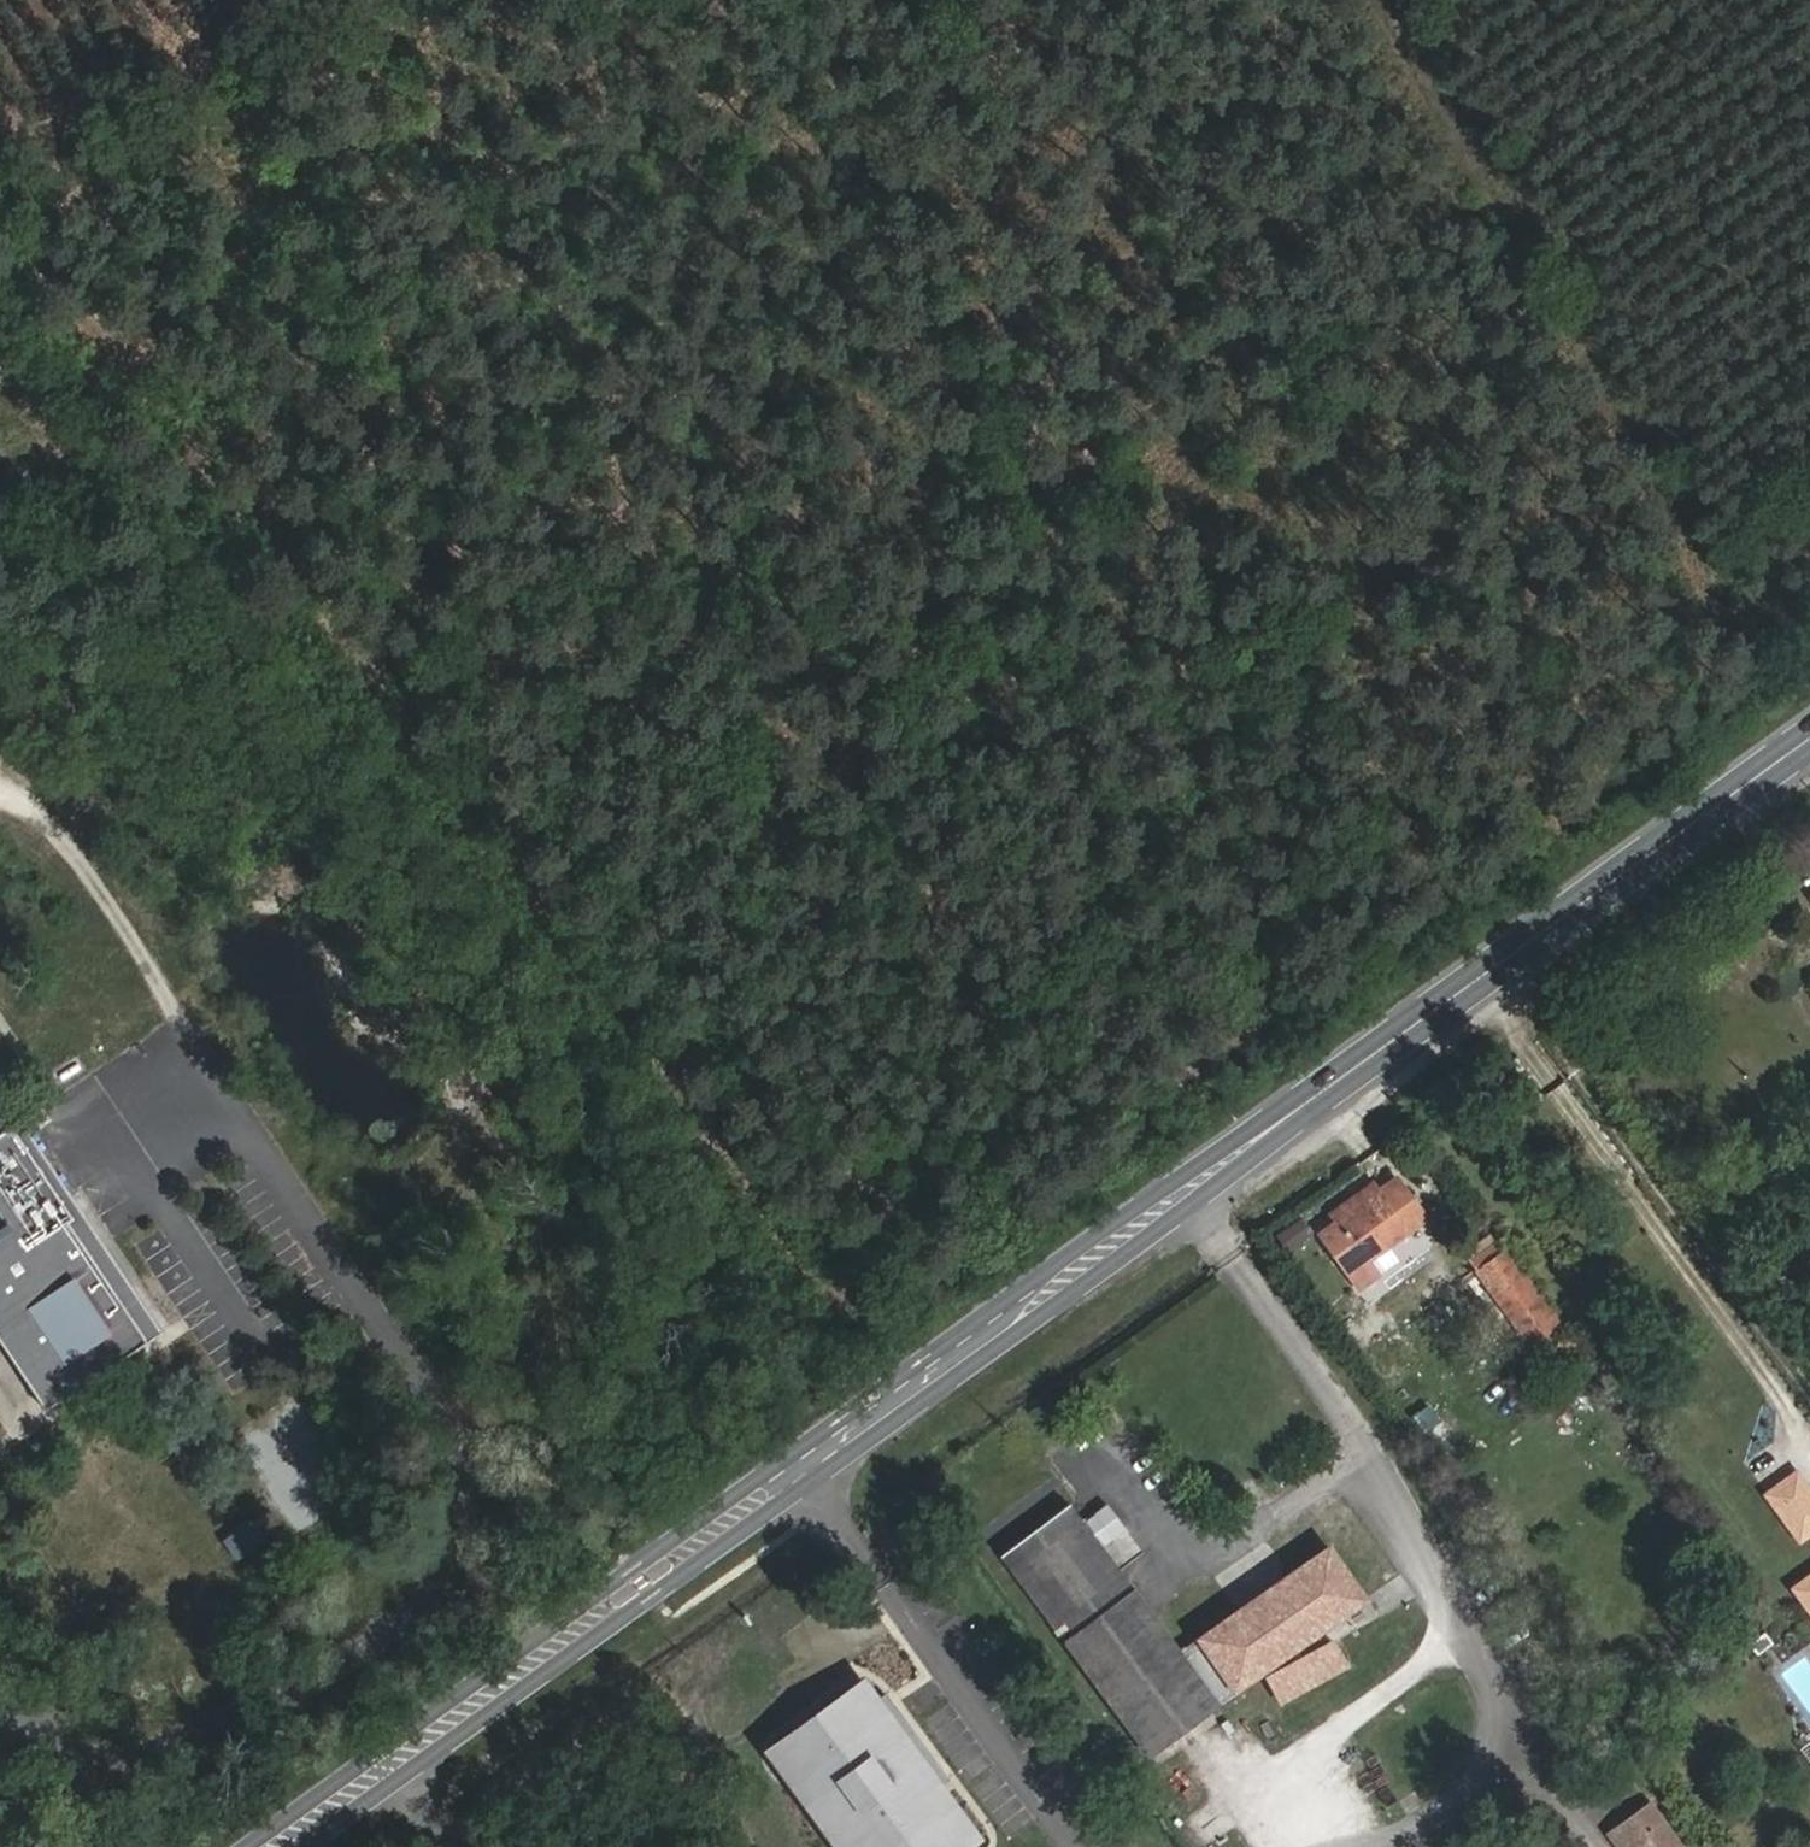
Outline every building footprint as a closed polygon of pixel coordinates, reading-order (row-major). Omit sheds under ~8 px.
[(10,1126),(0,1133),(0,1344),(45,1412),(157,1337),(86,1235),(10,1126)] [(1332,1210),(1336,1218),(1316,1232),(1360,1292),(1385,1275),(1374,1260),(1432,1218),(1399,1174),(1380,1187),(1375,1180),(1332,1210)] [(1527,1338),(1555,1318),(1494,1235),(1465,1255),(1527,1338)] [(1809,1488),(1809,1484),(1800,1470),(1771,1491),(1783,1508),(1809,1488)] [(1218,1706),(1062,1485),(990,1533),(1146,1754),(1218,1706)] [(1783,1508),(1803,1536),(1809,1532),(1809,1488),(1783,1508)] [(230,1536),(243,1557),(273,1538),(260,1517),(230,1536)] [(1370,1601),(1331,1544),(1196,1637),(1234,1692),(1370,1601)] [(1797,1585),(1809,1603),(1809,1576),(1797,1585)] [(1781,1633),(1774,1624),(1759,1634),(1766,1644),(1781,1633)] [(930,1790),(944,1780),(881,1691),(867,1701),(858,1689),(772,1751),(841,1846),(950,1846),(964,1837),(930,1790)] [(1655,1799),(1618,1823),(1635,1846),(1690,1846),(1655,1799)] [(1618,1823),(1609,1830),(1621,1846),(1635,1846),(1618,1823)]
